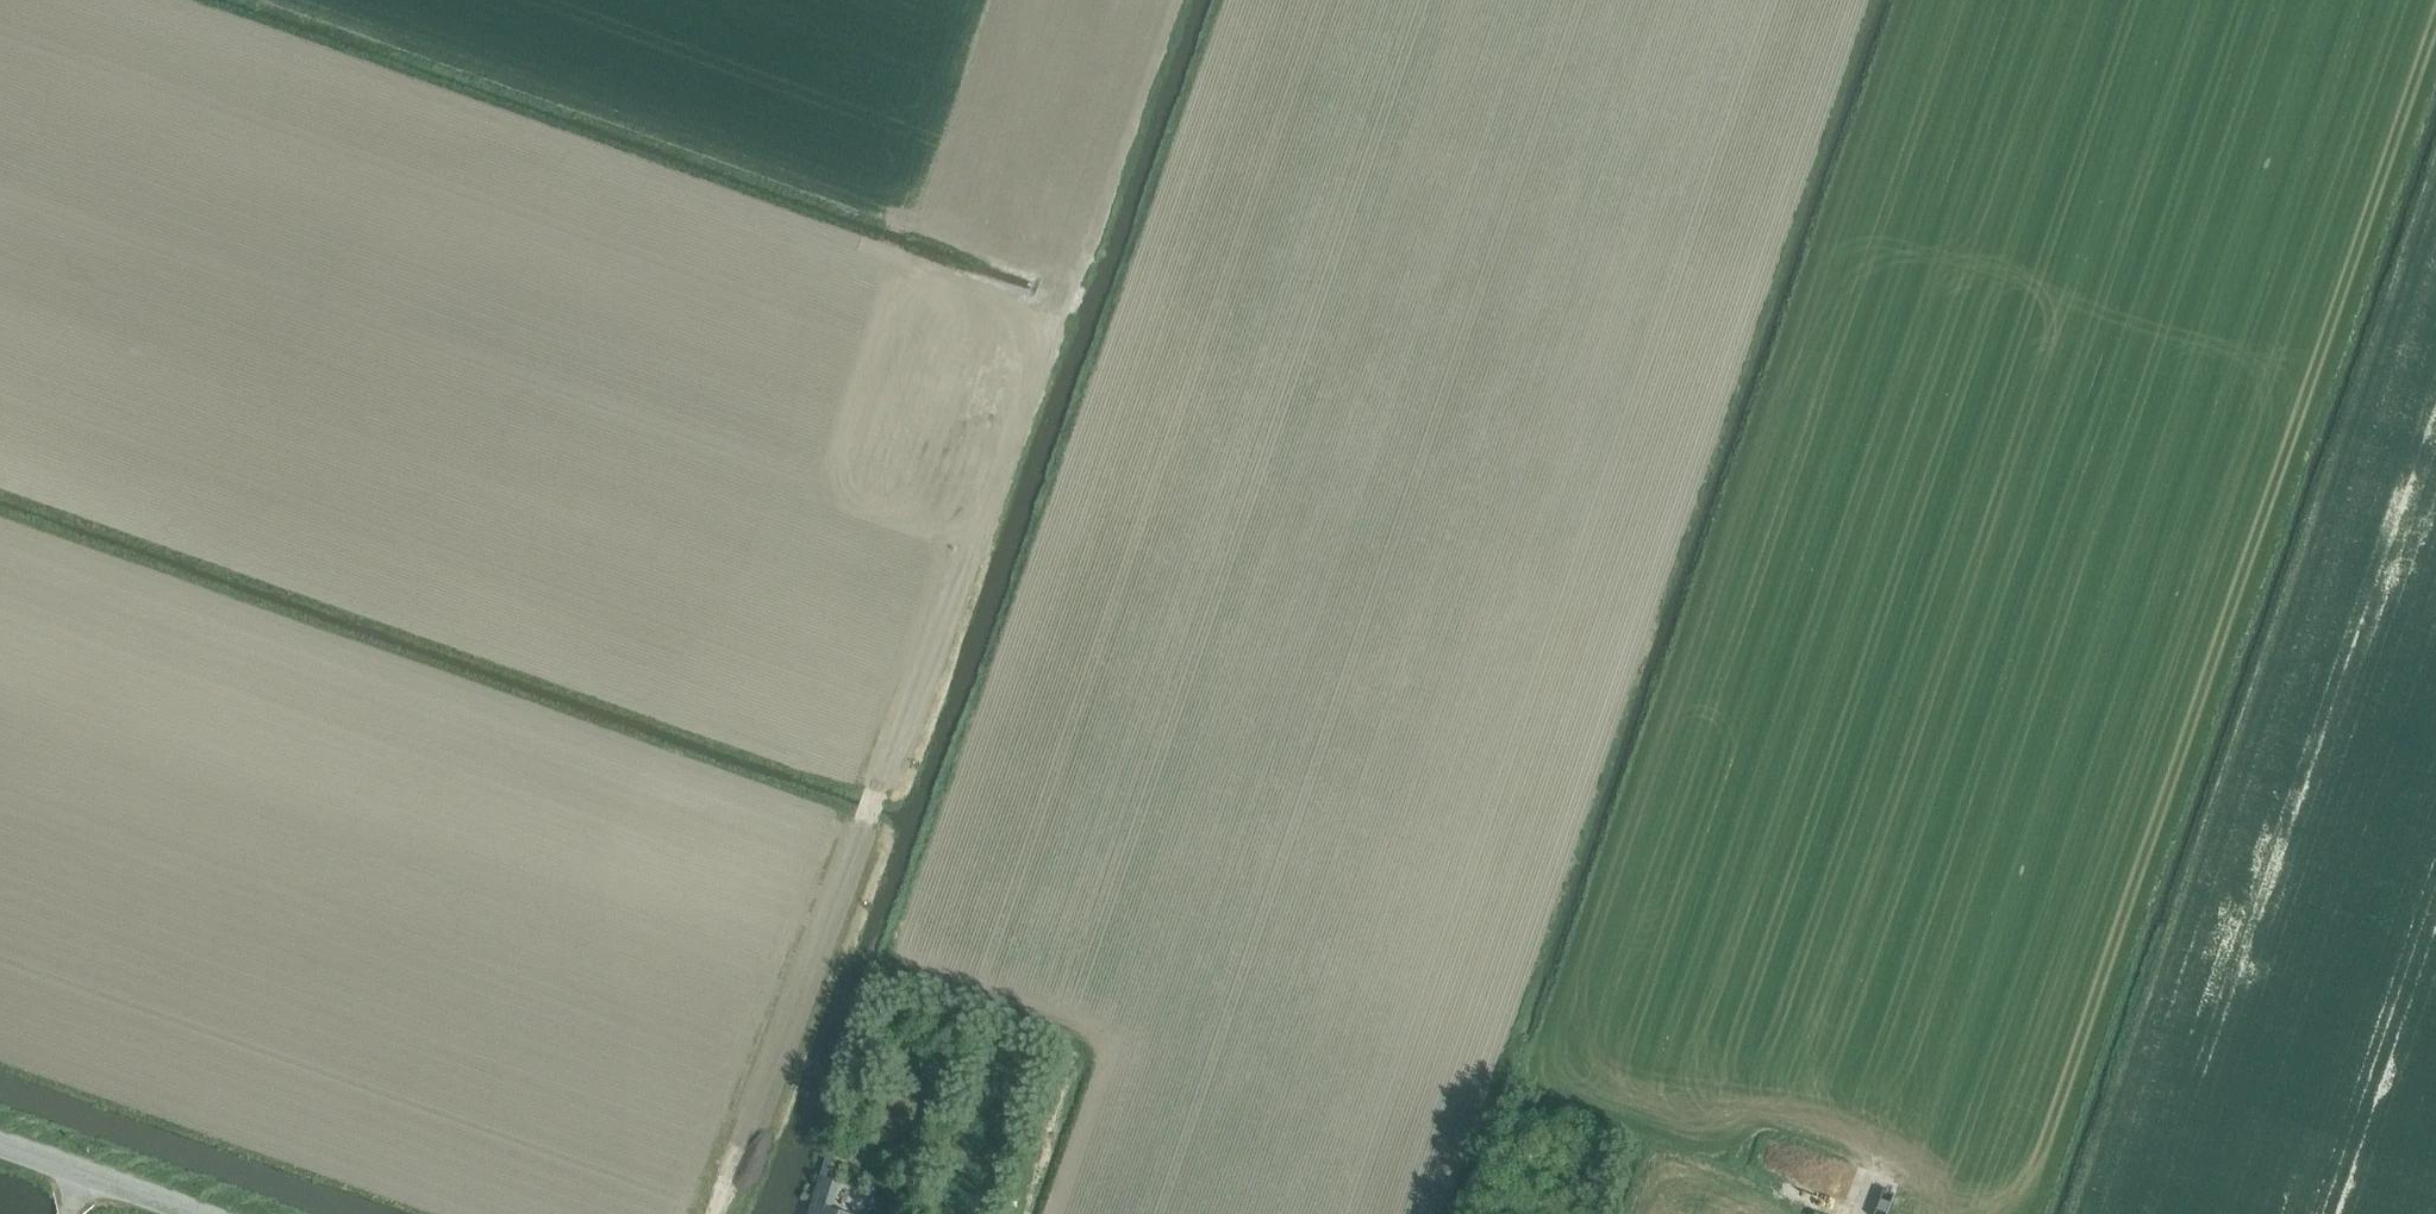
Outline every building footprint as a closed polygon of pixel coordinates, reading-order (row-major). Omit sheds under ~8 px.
[(833,1210),(842,1182),(823,1176),(810,1213),(842,1213),(833,1210)]
